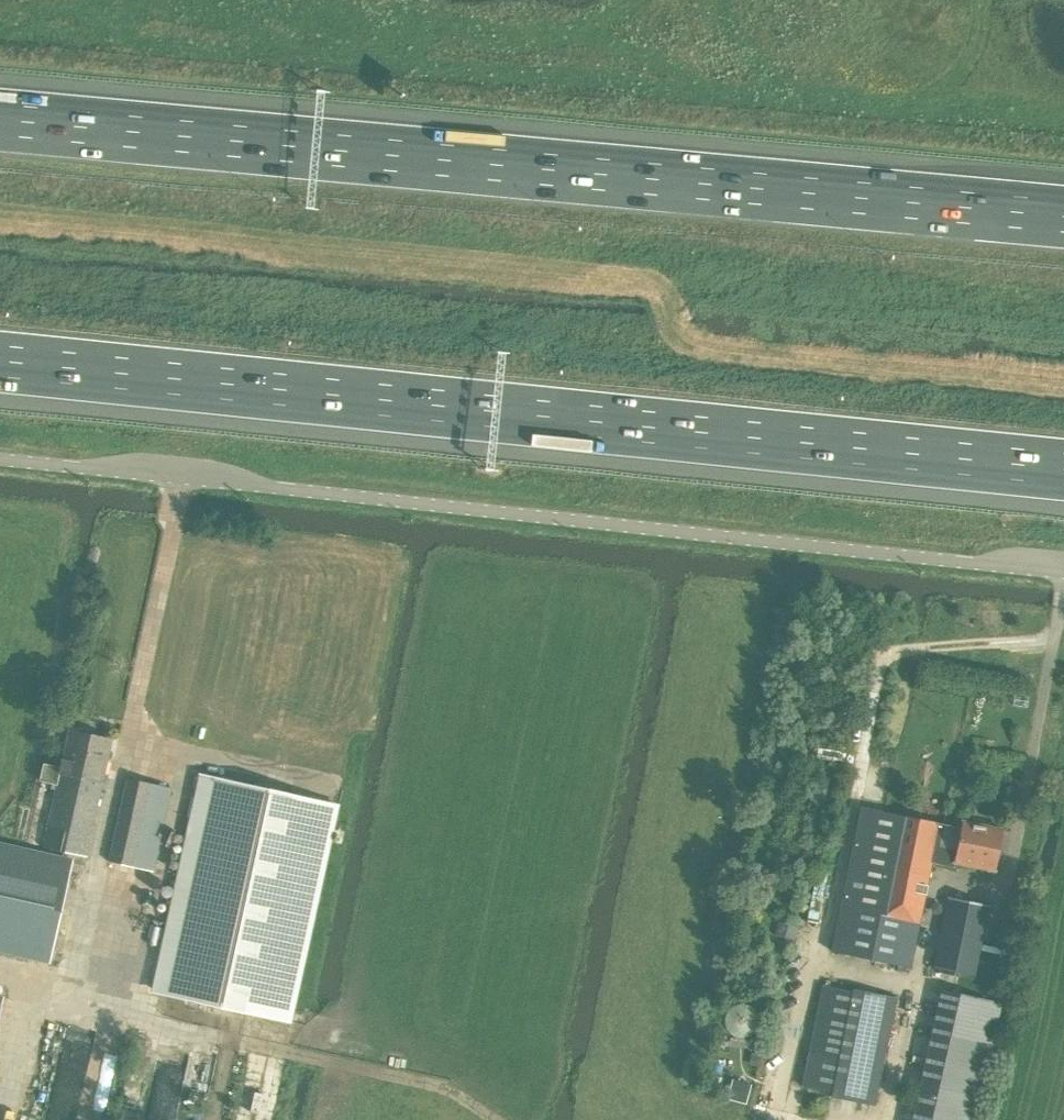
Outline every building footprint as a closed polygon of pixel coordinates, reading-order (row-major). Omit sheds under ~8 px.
[(257,541),(258,532),(247,531),(247,540),(257,541)] [(60,767),(45,763),(43,763),(39,780),(40,780),(52,783),(51,788),(55,789),(43,845),(86,855),(112,739),(69,730),(60,767)] [(201,774),(153,993),(291,1023),(339,804),(201,774)] [(152,870),(171,787),(127,777),(109,861),(152,870)] [(960,826),(861,806),(831,951),(909,967),(931,862),(954,866),(955,862),(994,870),(1003,829),(962,820),(960,826)] [(50,962),(73,858),(0,842),(0,951),(50,962)] [(974,973),(988,904),(948,896),(934,966),(974,973)] [(777,922),(774,934),(785,937),(788,925),(777,922)] [(824,984),(803,1086),(832,1091),(831,1094),(875,1103),(897,997),(853,988),(853,990),(824,984)] [(985,1080),(1002,1003),(942,989),(912,1119),(967,1119),(976,1078),(985,1080)]
